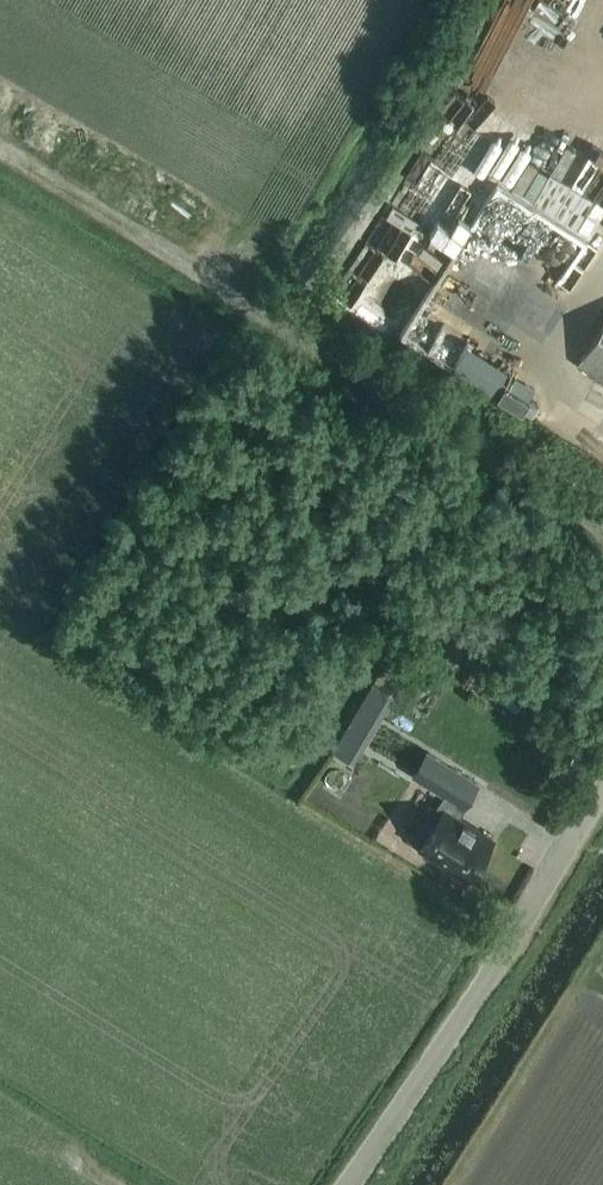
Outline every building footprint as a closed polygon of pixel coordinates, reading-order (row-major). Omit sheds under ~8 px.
[(576,365),(602,382),(602,325),(576,365)] [(501,387),(493,401),(530,422),(538,408),(526,401),(501,387)] [(373,682),(332,751),(353,764),(394,695),(373,682)] [(463,809),(478,786),(431,755),(416,779),(463,809)] [(467,881),(494,838),(440,804),(412,847),(467,881)]
